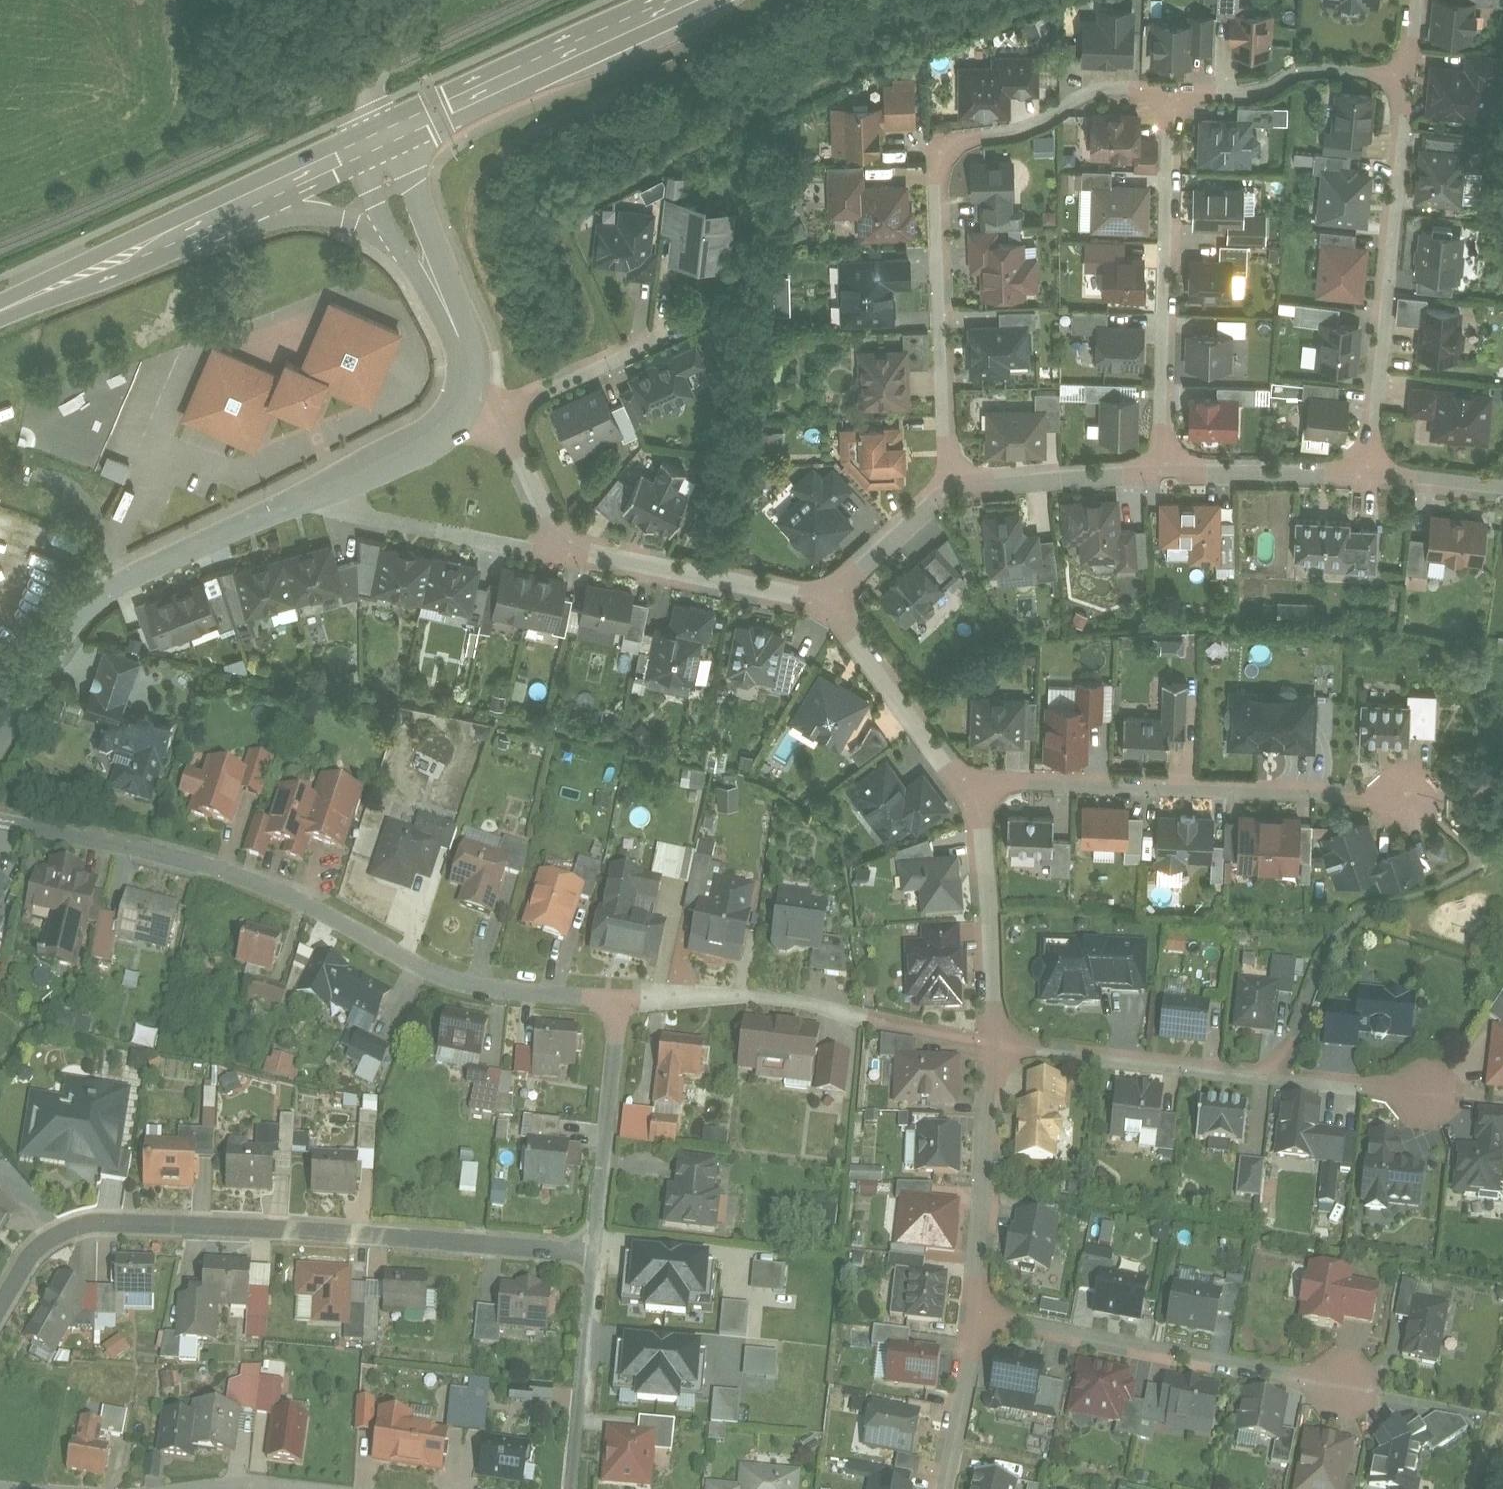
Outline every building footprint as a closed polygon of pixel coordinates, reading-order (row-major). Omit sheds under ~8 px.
[(1234,20),(1235,13),(1236,0),(1216,0),(1215,19),(1228,20),(1234,20)] [(1323,6),(1379,10),(1380,0),(1323,0),(1323,6)] [(1428,39),(1469,43),(1472,2),(1454,1),(1447,0),(1432,0),(1428,39)] [(1113,65),(1131,66),(1133,12),(1096,11),(1096,18),(1082,17),(1080,68),(1113,69),(1113,65)] [(1268,59),(1270,15),(1235,13),(1234,20),(1228,20),(1227,44),(1233,44),(1232,57),(1268,59)] [(1192,26),(1190,53),(1211,54),(1212,18),(1185,17),(1184,26),(1192,26)] [(1150,68),(1190,70),(1190,53),(1192,26),(1152,24),(1150,68)] [(680,53),(667,59),(671,67),(684,61),(680,53)] [(1423,117),(1488,122),(1490,88),(1502,89),(1502,56),(1464,53),(1463,68),(1426,66),(1423,117)] [(990,67),(958,67),(957,116),(1009,116),(1009,96),(1035,96),(1036,56),(990,56),(990,67)] [(883,107),(884,130),(914,129),(913,78),(891,79),(891,86),(883,86),(883,107)] [(1370,140),(1373,94),(1334,92),(1331,134),(1325,133),(1324,154),(1350,156),(1359,156),(1360,140),(1370,140)] [(883,107),(830,109),(831,155),(880,153),(879,130),(884,130),(883,107)] [(1236,119),(1250,119),(1250,123),(1275,124),(1275,108),(1236,107),(1236,119)] [(1139,114),(1091,114),(1091,161),(1133,161),(1139,161),(1139,139),(1139,114)] [(1197,119),(1196,165),(1249,166),(1250,153),(1255,153),(1255,130),(1250,130),(1250,123),(1250,119),(1236,119),(1197,119)] [(1420,146),(1462,150),(1463,134),(1422,131),(1420,146)] [(1031,133),(1030,151),(1051,151),(1051,134),(1031,133)] [(1156,138),(1139,139),(1139,161),(1133,161),(1133,173),(1156,173),(1156,138)] [(1418,146),(1413,204),(1462,208),(1467,150),(1462,150),(1420,146),(1418,146)] [(1349,168),(1350,156),(1324,154),(1314,153),(1312,173),(1321,174),(1321,171),(1340,172),(1340,167),(1349,168)] [(1013,162),(971,163),(971,200),(982,200),(982,218),(1010,218),(1010,200),(1013,200),(1013,162)] [(1340,172),(1321,171),(1321,174),(1317,223),(1367,226),(1371,174),(1359,173),(1360,168),(1349,168),(1340,167),(1340,172)] [(1078,188),(1078,173),(1059,173),(1059,192),(1074,192),(1074,188),(1078,188)] [(1090,188),(1110,188),(1110,173),(1078,173),(1078,188),(1090,188)] [(859,218),(860,242),(910,240),(910,237),(914,237),(913,211),(909,211),(908,183),(862,185),(861,176),(829,177),(830,219),(859,218)] [(1228,224),(1243,225),(1243,209),(1244,188),(1194,186),(1193,230),(1228,230),(1228,224)] [(1149,234),(1149,187),(1110,188),(1090,188),(1091,234),(1149,234)] [(714,199),(671,195),(668,231),(677,232),(675,261),(738,266),(743,206),(714,204),(714,199)] [(659,246),(662,208),(626,205),(625,216),(604,214),(600,262),(636,265),(635,274),(662,276),(665,247),(659,246)] [(1228,230),(1227,247),(1248,247),(1266,248),(1267,210),(1243,209),(1243,225),(1228,224),(1228,230)] [(995,232),(968,233),(969,273),(980,273),(981,300),(1026,299),(1026,292),(1037,291),(1036,258),(1025,258),(1025,242),(995,242),(995,232)] [(1321,244),(1354,247),(1356,235),(1322,232),(1321,244)] [(1461,236),(1417,233),(1414,278),(1419,279),(1451,280),(1459,281),(1461,236)] [(1103,257),(1124,257),(1124,242),(1086,241),(1085,271),(1103,271),(1103,257)] [(1363,303),(1368,249),(1354,247),(1321,244),(1316,299),(1363,303)] [(1220,247),(1220,261),(1233,261),(1233,276),(1247,276),(1248,247),(1227,247),(1220,247)] [(910,256),(839,259),(842,326),(894,324),(893,289),(911,288),(910,256)] [(1142,270),(1143,258),(1124,257),(1103,257),(1103,271),(1102,299),(1121,299),(1121,302),(1145,303),(1146,270),(1142,270)] [(1190,260),(1189,301),(1232,302),(1233,276),(1233,261),(1220,261),(1190,260)] [(1451,280),(1419,279),(1418,290),(1450,292),(1451,280)] [(1270,283),(1258,283),(1258,295),(1270,295),(1270,283)] [(409,329),(335,297),(307,364),(291,357),(285,372),(218,344),(187,416),(263,448),(281,406),(318,421),(333,385),(377,403),(409,329)] [(1396,325),(1418,326),(1419,309),(1426,309),(1427,301),(1397,299),(1396,325)] [(1319,328),(1319,324),(1340,326),(1341,309),(1295,306),(1294,326),(1319,328)] [(1426,309),(1419,309),(1418,326),(1416,357),(1455,359),(1456,346),(1462,347),(1463,326),(1458,325),(1459,311),(1426,309)] [(998,313),(998,324),(998,328),(1028,327),(1037,327),(1036,312),(998,313)] [(1072,332),(1097,333),(1097,324),(1107,325),(1108,314),(1072,313),(1072,332)] [(1216,334),(1216,337),(1233,338),(1247,338),(1248,322),(1217,321),(1216,334)] [(998,324),(968,325),(969,339),(965,343),(965,359),(969,364),(970,377),(1007,376),(1007,365),(1029,364),(1028,327),(998,328),(998,324)] [(1107,325),(1097,324),(1097,333),(1096,368),(1142,369),(1143,326),(1107,325)] [(1357,373),(1361,327),(1340,326),(1319,324),(1319,328),(1315,370),(1357,373)] [(1187,333),(1186,368),(1232,370),(1233,338),(1216,337),(1216,334),(1187,333)] [(907,350),(907,368),(928,367),(926,334),(902,335),(902,350),(907,350)] [(654,413),(668,406),(674,411),(681,410),(686,405),(685,398),(702,390),(693,371),(713,362),(703,341),(636,373),(640,383),(654,413)] [(902,350),(858,351),(860,411),(909,409),(907,368),(907,350),(902,350)] [(609,383),(559,405),(582,455),(632,432),(609,383)] [(654,413),(640,383),(629,388),(644,421),(656,416),(654,413)] [(1310,397),(1338,399),(1339,386),(1304,384),(1303,399),(1309,400),(1310,397)] [(1097,399),(1121,399),(1121,385),(1084,385),(1084,399),(1097,399)] [(1406,416),(1432,419),(1434,388),(1409,386),(1406,416)] [(1491,391),(1434,386),(1434,388),(1432,419),(1430,440),(1486,444),(1491,391)] [(1264,393),(1251,392),(1250,405),(1263,406),(1264,393)] [(1035,394),(1034,411),(1046,411),(1046,430),(1060,430),(1060,394),(1035,394)] [(1190,397),(1189,438),(1237,440),(1239,399),(1190,397)] [(1345,440),(1348,400),(1338,399),(1310,397),(1309,400),(1306,437),(1345,440)] [(1137,444),(1137,400),(1121,399),(1097,399),(1097,443),(1137,444)] [(986,410),(986,458),(1045,458),(1046,430),(1046,411),(1034,411),(986,410)] [(901,428),(839,431),(841,467),(866,490),(904,489),(903,472),(907,472),(905,444),(902,444),(901,428)] [(778,450),(778,431),(754,431),(754,451),(778,450)] [(101,453),(95,469),(125,481),(132,465),(101,453)] [(641,485),(630,508),(675,529),(694,489),(684,484),(692,467),(668,456),(660,473),(649,468),(641,485)] [(777,522),(813,563),(853,528),(849,524),(852,522),(847,516),(855,510),(844,498),(850,493),(829,469),(821,477),(813,467),(790,487),(802,500),(777,522)] [(641,485),(625,473),(603,502),(623,517),(630,508),(641,485)] [(584,514),(594,503),(585,494),(575,506),(584,514)] [(1118,500),(1061,502),(1063,549),(1078,548),(1079,563),(1115,561),(1116,570),(1136,569),(1134,529),(1119,530),(1118,500)] [(1219,504),(1160,504),(1160,547),(1190,546),(1190,564),(1219,563),(1219,532),(1219,504)] [(1021,512),(983,515),(989,578),(1036,573),(1043,573),(1040,542),(1039,531),(1023,533),(1021,512)] [(1487,520),(1431,514),(1428,541),(1426,559),(1430,560),(1482,566),(1487,520)] [(1351,523),(1295,521),(1293,560),(1322,561),(1322,569),(1375,571),(1377,530),(1350,529),(1351,523)] [(1234,532),(1219,532),(1219,563),(1219,568),(1234,568),(1234,532)] [(365,588),(379,591),(389,543),(389,541),(367,536),(368,554),(363,557),(365,588)] [(1426,559),(1428,541),(1411,539),(1407,574),(1428,576),(1430,560),(1426,559)] [(288,553),(301,601),(348,589),(350,588),(344,564),(338,541),(288,553)] [(1053,541),(1040,542),(1043,573),(1036,573),(1038,591),(1058,589),(1053,541)] [(428,601),(438,553),(389,543),(379,591),(428,601)] [(918,562),(945,590),(947,588),(959,577),(962,574),(935,546),(918,562)] [(288,553),(239,566),(252,614),(255,613),(301,601),(288,553)] [(473,610),(477,611),(483,584),(487,563),(438,553),(428,601),(473,610)] [(353,562),(344,564),(350,588),(348,589),(350,598),(366,594),(365,588),(363,557),(353,562)] [(573,574),(509,562),(505,582),(498,612),(501,613),(561,625),(562,625),(568,595),(573,574)] [(889,589),(879,599),(905,627),(917,616),(925,617),(933,610),(932,602),(945,590),(918,562),(908,572),(906,569),(887,587),(889,589)] [(252,614),(239,566),(224,570),(230,587),(242,623),(246,633),(260,630),(255,613),(252,614)] [(964,582),(959,577),(947,588),(952,593),(964,582)] [(224,622),(228,621),(218,591),(214,579),(152,600),(166,640),(167,642),(224,622)] [(638,588),(593,579),(585,619),(631,627),(636,600),(638,588)] [(498,612),(505,582),(495,580),(494,586),(488,616),(500,619),(501,613),(498,612)] [(488,616),(494,586),(483,584),(477,611),(473,610),(472,616),(487,619),(488,616)] [(226,628),(242,623),(230,587),(218,591),(228,621),(224,622),(226,628)] [(577,597),(568,595),(562,625),(561,625),(560,628),(571,630),(577,597)] [(153,645),(166,640),(152,600),(152,598),(139,603),(153,645)] [(1272,619),(1308,618),(1308,598),(1271,599),(1272,619)] [(656,603),(636,600),(631,627),(630,632),(650,636),(656,603)] [(679,600),(674,630),(709,637),(714,638),(720,607),(679,600)] [(755,624),(741,622),(733,671),(740,672),(739,677),(760,680),(761,676),(777,678),(783,679),(788,646),(791,630),(780,628),(780,623),(756,619),(755,624)] [(1492,622),(1491,635),(1502,636),(1502,623),(1492,622)] [(674,630),(661,628),(657,650),(653,669),(652,677),(700,686),(709,637),(674,630)] [(1158,656),(1181,656),(1182,641),(1159,640),(1158,656)] [(157,805),(183,724),(160,716),(161,713),(142,707),(141,710),(129,706),(145,656),(110,645),(88,712),(114,721),(104,752),(141,764),(138,774),(120,769),(113,791),(157,805)] [(796,647),(788,646),(783,679),(777,678),(776,683),(795,686),(813,658),(796,647)] [(653,669),(657,650),(647,648),(643,667),(653,669)] [(248,654),(237,658),(241,668),(251,665),(248,654)] [(866,701),(817,674),(791,719),(794,720),(791,726),(836,752),(866,701)] [(1088,709),(1087,722),(1101,722),(1103,684),(1076,683),(1075,708),(1088,709)] [(1161,685),(1160,720),(1169,720),(1168,746),(1183,746),(1185,686),(1161,685)] [(1315,692),(1228,690),(1227,750),(1313,752),(1315,692)] [(1410,706),(1408,735),(1434,736),(1435,697),(1407,696),(1406,706),(1410,706)] [(972,697),(970,746),(1023,748),(1024,738),(1025,703),(1025,698),(972,697)] [(1036,704),(1025,703),(1024,738),(1035,738),(1036,704)] [(1406,706),(1361,704),(1359,742),(1408,744),(1408,735),(1410,706),(1406,706)] [(1046,707),(1044,762),(1086,764),(1087,722),(1088,709),(1075,708),(1046,707)] [(647,719),(635,731),(646,742),(658,731),(647,719)] [(1124,719),(1123,756),(1168,758),(1168,746),(1169,720),(1160,720),(1124,719)] [(489,720),(480,725),(486,735),(495,731),(489,720)] [(885,743),(876,732),(870,728),(858,746),(849,754),(858,765),(885,743)] [(282,737),(274,734),(271,746),(279,748),(282,737)] [(268,797),(280,759),(255,751),(249,771),(212,759),(208,774),(193,769),(185,795),(200,800),(195,814),(238,828),(249,792),(268,797)] [(759,754),(746,752),(744,763),(757,765),(759,754)] [(776,763),(768,755),(760,762),(768,770),(776,763)] [(886,760),(845,791),(886,846),(909,828),(915,835),(948,810),(920,772),(904,784),(886,760)] [(680,781),(700,786),(704,770),(683,765),(680,781)] [(351,850),(370,789),(326,776),(320,797),(285,787),(274,822),(260,818),(250,852),(271,858),(276,841),(293,846),(291,854),(311,860),(317,840),(351,850)] [(747,782),(721,783),(722,808),(748,807),(747,782)] [(611,809),(614,793),(602,791),(600,807),(611,809)] [(1127,808),(1081,807),(1080,851),(1123,852),(1126,852),(1127,818),(1127,808)] [(396,818),(374,877),(417,893),(423,876),(437,881),(449,849),(455,851),(464,825),(426,812),(421,826),(396,818)] [(1299,817),(1238,814),(1238,825),(1237,860),(1236,873),(1297,875),(1298,864),(1299,825),(1299,817)] [(1052,819),(1006,818),(1005,852),(1051,853),(1051,843),(1052,819)] [(1140,818),(1127,818),(1126,852),(1123,852),(1123,862),(1139,863),(1140,818)] [(1155,864),(1211,866),(1212,849),(1213,821),(1156,819),(1155,864)] [(1332,835),(1320,838),(1335,888),(1376,876),(1384,874),(1379,857),(1369,823),(1358,827),(1357,822),(1330,831),(1332,835)] [(1223,860),(1237,860),(1238,825),(1225,825),(1224,849),(1223,860)] [(1311,826),(1299,825),(1298,864),(1310,864),(1311,826)] [(517,857),(512,871),(524,875),(534,845),(510,838),(505,853),(517,857)] [(893,853),(896,860),(933,858),(926,840),(893,853)] [(512,871),(517,857),(505,853),(470,842),(457,885),(470,889),(465,905),(498,916),(512,871)] [(1069,843),(1051,843),(1051,853),(1050,880),(1068,880),(1069,843)] [(668,880),(696,885),(701,857),(702,852),(663,844),(657,876),(668,878),(668,880)] [(1443,845),(1426,851),(1431,867),(1449,860),(1443,845)] [(1414,846),(1379,857),(1384,874),(1376,876),(1380,890),(1423,877),(1414,846)] [(1223,860),(1224,849),(1212,849),(1211,866),(1210,897),(1222,897),(1223,860)] [(705,902),(716,904),(721,879),(728,880),(730,868),(717,865),(718,860),(701,857),(696,885),(691,908),(703,911),(705,902)] [(959,921),(956,857),(933,858),(896,860),(898,902),(919,901),(921,923),(959,921)] [(584,858),(576,881),(590,886),(588,892),(597,895),(607,865),(584,858)] [(53,866),(43,864),(30,921),(56,927),(48,961),(83,969),(93,925),(104,927),(108,912),(112,895),(100,892),(104,878),(90,875),(92,868),(55,860),(53,866)] [(858,864),(855,881),(867,883),(870,867),(858,864)] [(668,880),(668,878),(657,876),(614,867),(597,951),(665,964),(673,922),(639,915),(642,902),(663,906),(668,880)] [(545,871),(526,926),(571,942),(588,892),(590,886),(576,881),(545,871)] [(9,921),(2,917),(20,885),(0,874),(0,938),(9,921)] [(694,953),(746,963),(757,912),(755,912),(760,887),(728,880),(721,879),(716,904),(705,902),(703,911),(694,953)] [(821,952),(827,953),(828,937),(833,902),(815,900),(816,887),(785,883),(777,947),(821,952)] [(127,916),(121,939),(174,951),(185,902),(132,890),(127,916)] [(1080,907),(1070,904),(1066,914),(1076,918),(1080,907)] [(127,916),(108,912),(104,927),(97,958),(116,963),(121,939),(127,916)] [(290,937),(253,925),(241,963),(278,975),(290,937)] [(919,947),(904,948),(905,1005),(915,1005),(916,1015),(960,1014),(959,993),(965,993),(964,958),(958,958),(957,930),(919,931),(919,947)] [(1245,935),(1233,933),(1232,945),(1243,946),(1245,935)] [(851,940),(828,937),(827,953),(821,952),(819,970),(847,974),(851,940)] [(1072,964),(1036,964),(1035,1003),(1100,1003),(1100,992),(1145,993),(1145,943),(1072,942),(1072,964)] [(1217,942),(1201,943),(1202,957),(1218,956),(1217,942)] [(292,986),(290,992),(304,996),(324,953),(316,950),(304,946),(292,986)] [(370,975),(324,953),(304,996),(333,1010),(337,1001),(351,1008),(349,1011),(381,1026),(397,991),(368,978),(370,975)] [(1278,989),(1276,1001),(1289,1002),(1292,967),(1270,965),(1268,988),(1278,989)] [(290,992),(292,986),(253,975),(245,1000),(285,1011),(290,992)] [(1268,988),(1237,985),(1232,1034),(1273,1038),(1276,1001),(1278,989),(1268,988)] [(1502,1027),(1502,990),(1486,1015),(1502,1027)] [(1357,1011),(1355,1029),(1360,1030),(1359,1042),(1411,1047),(1415,1001),(1358,995),(1357,1011)] [(1164,1002),(1159,1045),(1202,1051),(1207,1007),(1164,1002)] [(496,1018),(451,1008),(443,1050),(488,1059),(496,1018)] [(1357,1011),(1326,1008),(1322,1052),(1358,1055),(1359,1042),(1360,1030),(1355,1029),(1357,1011)] [(82,1015),(66,1012),(64,1022),(80,1025),(82,1015)] [(825,1026),(751,1017),(745,1069),(765,1071),(765,1077),(819,1083),(825,1026)] [(586,1025),(543,1022),(541,1050),(540,1065),(584,1067),(586,1025)] [(1490,1028),(1485,1085),(1502,1087),(1502,1030),(1490,1028)] [(361,1074),(379,1082),(397,1044),(377,1035),(375,1039),(363,1033),(354,1052),(368,1059),(361,1074)] [(712,1041),(669,1035),(660,1101),(685,1104),(688,1078),(706,1081),(712,1041)] [(892,1061),(913,1061),(914,1046),(879,1041),(878,1064),(892,1064),(892,1061)] [(856,1052),(826,1048),(822,1090),(852,1094),(856,1052)] [(540,1065),(541,1050),(523,1049),(521,1073),(539,1074),(540,1065)] [(281,1077),(287,1055),(280,1053),(278,1060),(273,1059),(269,1073),(281,1077)] [(152,1064),(153,1055),(137,1054),(136,1069),(152,1071),(152,1064)] [(300,1059),(287,1055),(281,1077),(301,1082),(304,1072),(297,1070),(300,1059)] [(161,1056),(152,1064),(157,1069),(166,1061),(161,1056)] [(891,1111),(955,1113),(957,1063),(913,1061),(892,1061),(892,1064),(891,1111)] [(503,1113),(507,1071),(485,1066),(485,1069),(477,1067),(473,1082),(481,1084),(476,1109),(503,1114),(503,1113)] [(520,1073),(507,1071),(503,1113),(515,1114),(520,1073)] [(126,1152),(136,1085),(70,1075),(67,1095),(37,1090),(26,1157),(110,1170),(123,1172),(126,1152)] [(248,1090),(241,1076),(225,1083),(232,1098),(248,1090)] [(1057,1112),(1057,1118),(1062,1118),(1063,1083),(1025,1082),(1024,1110),(1057,1112)] [(211,1090),(211,1111),(221,1111),(221,1090),(211,1090)] [(1161,1093),(1115,1090),(1111,1144),(1153,1147),(1157,1147),(1159,1121),(1161,1093)] [(364,1098),(350,1095),(349,1109),(364,1109),(364,1098)] [(1276,1156),(1338,1162),(1341,1138),(1318,1136),(1320,1110),(1314,1109),(1315,1102),(1282,1098),(1276,1156)] [(383,1126),(384,1104),(369,1103),(368,1111),(366,1111),(366,1125),(383,1126)] [(1246,1107),(1199,1104),(1196,1146),(1210,1147),(1210,1156),(1228,1157),(1229,1148),(1243,1149),(1246,1107)] [(660,1109),(630,1105),(625,1142),(656,1145),(658,1129),(660,1109)] [(1024,1110),(1017,1110),(1015,1165),(1055,1167),(1056,1153),(1061,1153),(1062,1129),(1057,1129),(1057,1118),(1057,1112),(1024,1110)] [(210,1111),(209,1130),(220,1131),(221,1112),(210,1111)] [(1473,1149),(1502,1151),(1502,1116),(1476,1114),(1473,1149)] [(283,1142),(300,1142),(300,1133),(301,1116),(286,1116),(285,1128),(283,1127),(283,1142)] [(535,1139),(564,1142),(566,1118),(531,1116),(529,1139),(535,1139)] [(1175,1122),(1159,1121),(1157,1147),(1153,1147),(1153,1155),(1172,1157),(1175,1122)] [(916,1133),(940,1134),(940,1123),(909,1123),(909,1133),(916,1133)] [(283,1142),(283,1127),(262,1127),(261,1146),(254,1146),(255,1140),(235,1139),(233,1190),(279,1191),(281,1142),(283,1142)] [(202,1158),(206,1158),(218,1158),(220,1131),(209,1130),(184,1129),(183,1142),(202,1143),(202,1158)] [(684,1133),(658,1129),(656,1145),(682,1149),(684,1133)] [(729,1150),(731,1131),(712,1130),(710,1148),(729,1150)] [(313,1155),(314,1133),(300,1133),(300,1142),(300,1155),(313,1155)] [(957,1181),(958,1134),(940,1134),(916,1133),(915,1180),(957,1181)] [(564,1142),(535,1139),(532,1186),(573,1189),(575,1169),(576,1146),(576,1142),(564,1142)] [(151,1140),(149,1187),(200,1190),(201,1178),(205,1178),(206,1158),(202,1158),(202,1143),(183,1142),(151,1140)] [(1400,1143),(1368,1140),(1361,1209),(1365,1209),(1364,1217),(1386,1219),(1387,1212),(1420,1215),(1424,1173),(1397,1170),(1400,1143)] [(587,1147),(576,1146),(575,1169),(585,1170),(587,1147)] [(1502,1153),(1502,1151),(1473,1149),(1455,1148),(1452,1201),(1500,1204),(1502,1153)] [(478,1149),(467,1149),(466,1166),(477,1167),(478,1149)] [(671,1225),(722,1232),(727,1191),(721,1190),(726,1157),(685,1151),(680,1185),(677,1185),(671,1225)] [(137,1154),(126,1152),(123,1172),(110,1170),(109,1176),(133,1180),(137,1154)] [(364,1156),(363,1169),(379,1170),(380,1153),(364,1152),(364,1156)] [(317,1195),(361,1198),(363,1169),(364,1156),(320,1153),(317,1195)] [(1264,1167),(1239,1165),(1236,1200),(1260,1203),(1264,1167)] [(880,1173),(849,1171),(848,1186),(859,1186),(876,1187),(879,1187),(880,1173)] [(8,1187),(16,1193),(25,1181),(16,1175),(8,1187)] [(502,1205),(503,1183),(489,1183),(488,1204),(502,1205)] [(876,1187),(859,1186),(859,1200),(876,1200),(876,1187)] [(902,1201),(931,1204),(932,1192),(897,1188),(895,1203),(901,1203),(902,1201)] [(20,1212),(0,1200),(0,1245),(20,1212)] [(901,1203),(896,1252),(952,1259),(958,1207),(931,1204),(902,1201),(901,1203)] [(836,1211),(811,1209),(810,1231),(834,1233),(836,1211)] [(1340,1230),(1332,1215),(1317,1222),(1326,1238),(1340,1230)] [(1049,1280),(1057,1227),(1014,1220),(1012,1231),(1009,1231),(1004,1261),(1008,1262),(1006,1273),(1049,1280)] [(1095,1247),(1112,1248),(1114,1227),(1097,1225),(1095,1247)] [(1149,1256),(1140,1252),(1135,1262),(1144,1266),(1149,1256)] [(1099,1276),(1109,1278),(1113,1257),(1089,1253),(1084,1277),(1099,1280),(1099,1276)] [(715,1264),(626,1255),(621,1302),(643,1304),(642,1314),(687,1318),(688,1308),(711,1310),(715,1264)] [(159,1296),(159,1257),(121,1257),(121,1287),(121,1296),(127,1296),(159,1296)] [(257,1262),(210,1259),(209,1291),(191,1290),(183,1296),(181,1334),(180,1339),(185,1340),(222,1342),(224,1307),(254,1309),(257,1262)] [(908,1276),(922,1278),(923,1266),(887,1262),(886,1274),(908,1276)] [(355,1305),(356,1266),(302,1264),(300,1296),(321,1297),(320,1324),(350,1325),(354,1325),(355,1305)] [(779,1293),(779,1267),(747,1266),(747,1293),(779,1293)] [(1354,1279),(1309,1271),(1307,1280),(1305,1279),(1299,1313),(1301,1314),(1299,1327),(1344,1335),(1345,1327),(1371,1332),(1378,1291),(1352,1286),(1354,1279)] [(431,1314),(433,1275),(392,1272),(392,1284),(391,1302),(390,1312),(431,1314)] [(96,1290),(64,1273),(28,1337),(61,1355),(74,1330),(89,1304),(96,1290)] [(941,1329),(946,1280),(922,1278),(908,1276),(903,1325),(941,1329)] [(1091,1320),(1140,1329),(1148,1285),(1109,1278),(1099,1276),(1099,1280),(1091,1320)] [(522,1284),(507,1283),(505,1308),(503,1327),(554,1332),(558,1288),(549,1287),(549,1284),(522,1282),(522,1284)] [(372,1301),(391,1302),(392,1284),(373,1283),(372,1301)] [(100,1314),(101,1314),(101,1287),(96,1287),(96,1290),(89,1304),(89,1314),(100,1314)] [(127,1314),(127,1296),(121,1296),(121,1287),(101,1287),(101,1314),(127,1314)] [(1394,1323),(1408,1326),(1412,1305),(1415,1306),(1418,1290),(1401,1287),(1394,1323)] [(1222,1298),(1218,1320),(1237,1323),(1242,1293),(1214,1288),(1213,1296),(1222,1298)] [(1213,1296),(1175,1289),(1167,1333),(1214,1342),(1218,1320),(1222,1298),(1213,1296)] [(1496,1293),(1494,1306),(1502,1307),(1502,1294),(1496,1293)] [(1062,1318),(1064,1307),(1038,1301),(1036,1312),(1062,1318)] [(100,1330),(100,1314),(89,1314),(89,1304),(74,1330),(100,1330)] [(741,1339),(744,1307),(717,1304),(714,1336),(741,1339)] [(369,1305),(355,1305),(354,1325),(350,1325),(349,1339),(368,1339),(369,1305)] [(1415,1306),(1412,1305),(1408,1326),(1402,1362),(1439,1369),(1449,1312),(1415,1306)] [(503,1327),(505,1308),(483,1306),(479,1343),(501,1345),(503,1327)] [(890,1347),(908,1349),(909,1337),(858,1331),(856,1347),(889,1351),(890,1347)] [(180,1339),(181,1334),(170,1333),(164,1361),(183,1362),(185,1340),(180,1339)] [(125,1334),(107,1346),(118,1361),(136,1349),(125,1334)] [(706,1350),(617,1341),(612,1388),(634,1390),(633,1400),(677,1404),(678,1394),(702,1396),(706,1350)] [(889,1351),(885,1390),(934,1395),(938,1352),(908,1349),(890,1347),(889,1351)] [(775,1382),(778,1355),(741,1351),(737,1377),(775,1382)] [(1043,1365),(997,1357),(989,1397),(1035,1406),(1036,1403),(1040,1382),(1043,1365)] [(369,1363),(369,1373),(381,1374),(381,1364),(369,1363)] [(1130,1413),(1131,1408),(1135,1390),(1128,1389),(1131,1376),(1075,1365),(1064,1422),(1116,1432),(1120,1433),(1124,1412),(1130,1413)] [(260,1413),(266,1374),(267,1366),(248,1367),(247,1377),(235,1384),(231,1409),(246,1411),(260,1413)] [(260,1414),(277,1417),(278,1412),(284,1413),(289,1377),(266,1374),(260,1413),(260,1414)] [(1218,1392),(1165,1381),(1163,1394),(1158,1417),(1167,1419),(1164,1432),(1209,1441),(1218,1392)] [(1044,1383),(1040,1382),(1036,1403),(1044,1404),(1041,1421),(1056,1424),(1063,1391),(1043,1388),(1044,1383)] [(556,1386),(537,1385),(537,1400),(555,1401),(556,1386)] [(497,1393),(456,1388),(452,1425),(492,1429),(497,1393)] [(732,1427),(736,1394),(709,1391),(705,1423),(732,1427)] [(1140,1428),(1164,1432),(1167,1419),(1158,1417),(1163,1394),(1147,1391),(1143,1410),(1140,1428)] [(1287,1402),(1243,1395),(1235,1439),(1274,1445),(1279,1446),(1281,1436),(1287,1402)] [(385,1400),(362,1400),(361,1432),(382,1433),(384,1415),(385,1400)] [(240,1456),(246,1411),(231,1409),(197,1404),(195,1416),(200,1416),(195,1450),(199,1450),(240,1456)] [(861,1453),(910,1463),(919,1421),(920,1416),(905,1413),(872,1405),(861,1453)] [(907,1407),(905,1413),(920,1416),(919,1421),(927,1423),(929,1412),(907,1407)] [(107,1421),(105,1433),(127,1437),(132,1412),(108,1408),(106,1421),(107,1421)] [(1140,1428),(1143,1410),(1131,1408),(1130,1413),(1124,1412),(1120,1433),(1116,1432),(1115,1438),(1137,1443),(1140,1428)] [(377,1463),(448,1474),(455,1432),(416,1426),(417,1416),(385,1411),(384,1415),(382,1433),(377,1463)] [(195,1450),(200,1416),(167,1412),(160,1456),(166,1457),(198,1461),(199,1450),(195,1450)] [(308,1463),(314,1417),(284,1413),(278,1412),(277,1417),(272,1458),(308,1463)] [(78,1439),(72,1470),(107,1476),(113,1446),(103,1444),(105,1433),(107,1421),(106,1421),(85,1417),(81,1440),(78,1439)] [(663,1433),(661,1453),(679,1454),(681,1422),(644,1420),(643,1432),(663,1433)] [(1375,1453),(1368,1488),(1376,1488),(1418,1488),(1416,1487),(1421,1458),(1426,1455),(1435,1449),(1423,1429),(1418,1420),(1372,1448),(1375,1453)] [(1435,1421),(1423,1429),(1435,1449),(1426,1455),(1429,1460),(1468,1437),(1461,1426),(1435,1421)] [(732,1428),(715,1427),(713,1443),(730,1445),(732,1428)] [(612,1429),(608,1485),(655,1488),(658,1488),(661,1453),(663,1433),(643,1432),(612,1429)] [(1304,1437),(1294,1488),(1346,1488),(1346,1485),(1354,1447),(1344,1445),(1345,1440),(1315,1434),(1314,1439),(1304,1437)] [(1294,1439),(1281,1436),(1279,1446),(1274,1445),(1271,1467),(1289,1470),(1294,1439)] [(536,1445),(491,1438),(485,1480),(530,1487),(536,1445)] [(837,1460),(842,1467),(846,1447),(834,1445),(837,1460)] [(163,1480),(166,1457),(160,1456),(152,1455),(149,1478),(163,1480)] [(880,1488),(889,1488),(892,1478),(842,1467),(837,1460),(835,1472),(867,1486),(880,1488)] [(807,1473),(746,1466),(744,1488),(712,1484),(712,1488),(805,1488),(807,1473)] [(971,1488),(1015,1488),(1017,1483),(974,1474),(971,1488)] [(1271,1480),(1269,1488),(1284,1488),(1285,1483),(1271,1480)]
